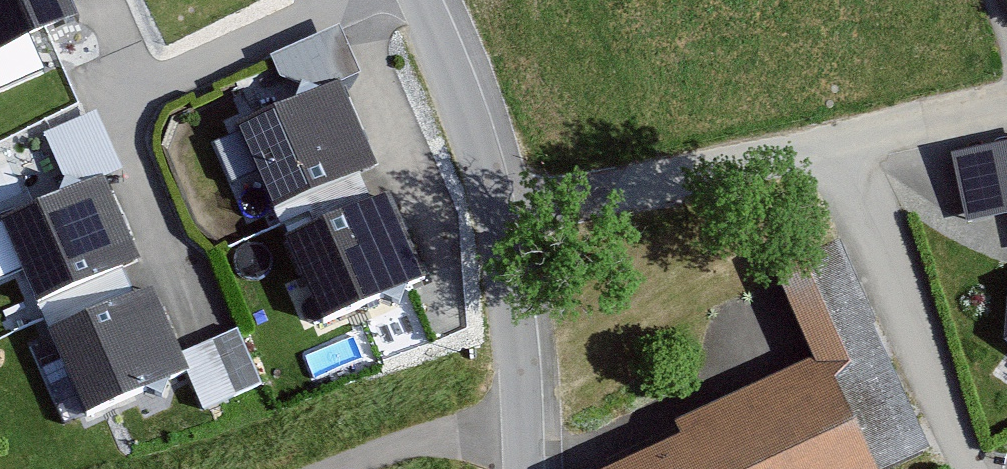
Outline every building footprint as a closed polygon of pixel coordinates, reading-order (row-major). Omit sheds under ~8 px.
[(70,31),(59,0),(0,0),(0,56),(70,31)] [(340,21),(280,37),(292,83),(353,67),(340,21)] [(338,84),(243,123),(277,207),(373,168),(338,84)] [(48,119),(65,175),(117,159),(100,103),(48,119)] [(1006,215),(1006,144),(951,156),(966,224),(1006,215)] [(105,180),(3,216),(30,296),(133,261),(105,180)] [(385,193),(293,233),(327,312),(419,272),(385,193)] [(614,468),(897,468),(930,454),(873,330),(878,328),(839,243),(773,273),(814,360),(675,424),(681,438),(614,468)] [(145,294),(55,332),(87,407),(177,369),(145,294)]
